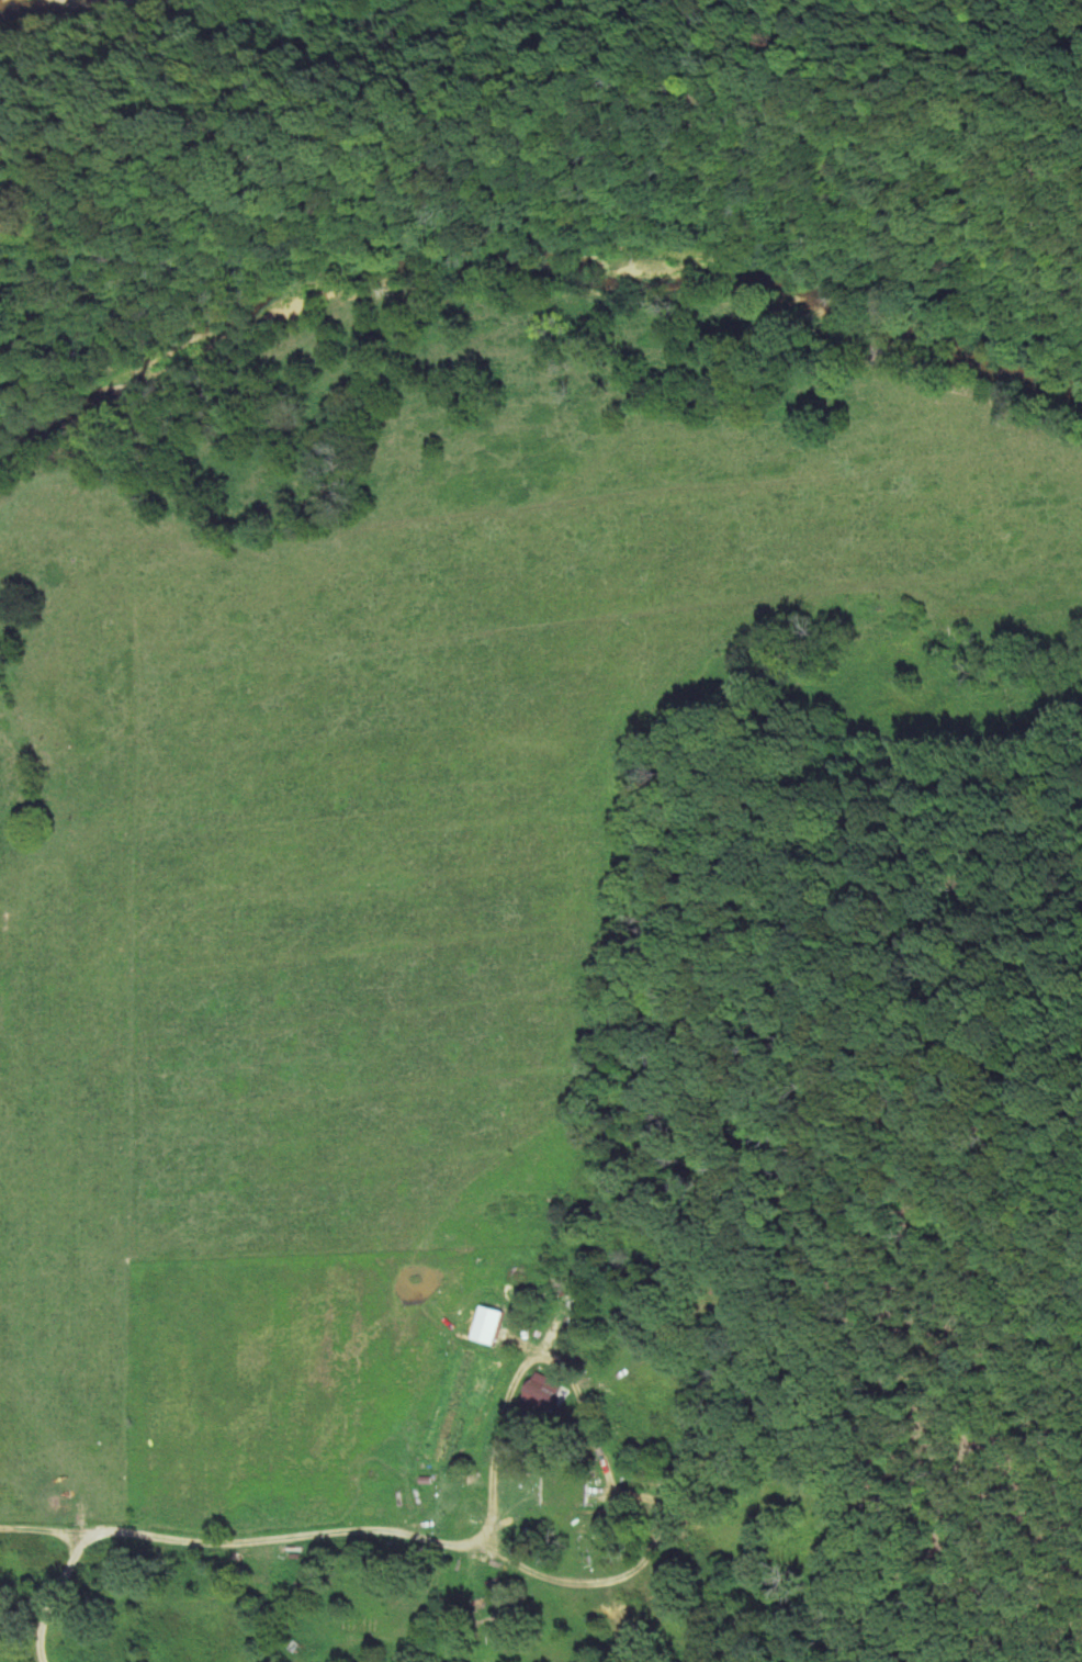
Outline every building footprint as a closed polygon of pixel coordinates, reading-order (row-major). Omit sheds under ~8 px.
[(519,1326),(500,1318),(491,1338),(510,1346),(519,1326)]
